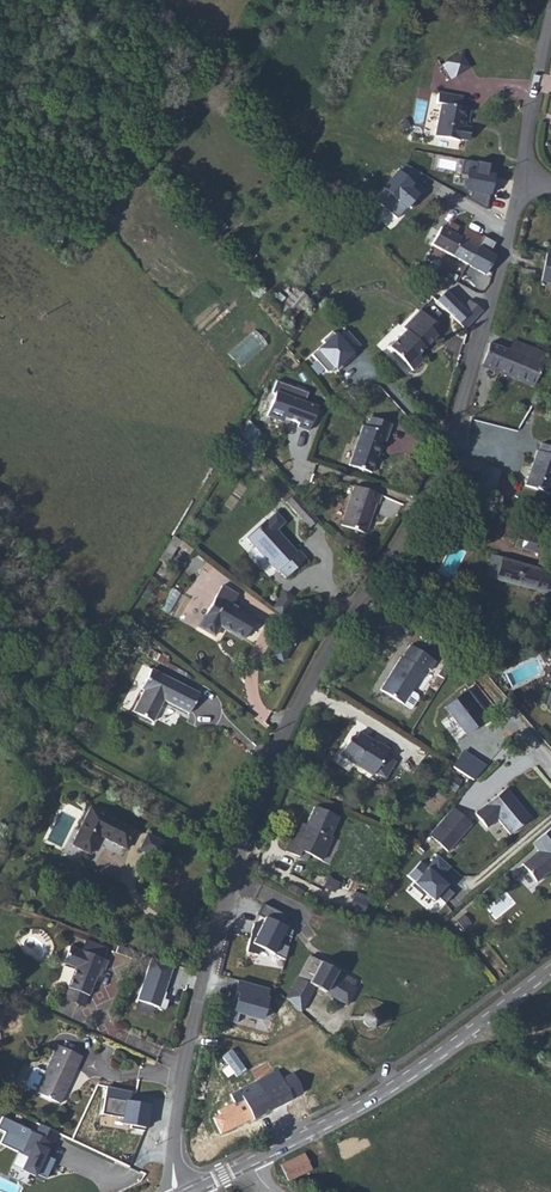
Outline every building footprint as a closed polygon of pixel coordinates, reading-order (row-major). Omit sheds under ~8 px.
[(461,54),(443,65),(451,78),(452,78),(469,67),(463,58),(461,54)] [(462,97),(443,94),(438,93),(436,103),(437,104),(440,104),(434,136),(464,140),(466,128),(462,127),(465,108),(460,107),(462,97)] [(404,119),(398,123),(402,130),(409,126),(404,119)] [(494,166),(462,160),(460,174),(465,175),(463,187),(473,189),(472,192),(468,200),(486,210),(494,166)] [(411,185),(421,174),(405,165),(398,173),(397,172),(382,188),(389,194),(380,205),(396,219),(408,206),(411,209),(420,198),(411,190),(409,188),(411,185)] [(494,257),(477,247),(482,238),(466,229),(460,238),(454,235),(458,227),(449,223),(445,230),(440,227),(431,244),(485,274),(494,257)] [(543,263),(540,282),(550,284),(550,265),(543,263)] [(445,292),(436,302),(465,330),(482,311),(468,301),(462,308),(445,292)] [(417,355),(437,336),(428,327),(432,323),(420,311),(403,328),(405,331),(389,348),(412,371),(422,360),(417,355)] [(346,365),(356,355),(352,352),(361,344),(348,330),(339,338),(333,331),(323,341),(326,343),(313,355),(328,371),(333,371),(337,368),(343,362),(346,365)] [(513,340),(509,350),(527,357),(530,348),(513,340)] [(482,363),(533,385),(541,365),(545,367),(547,366),(550,357),(550,356),(550,354),(550,350),(550,348),(548,347),(545,348),(543,349),(543,353),(530,348),(527,357),(509,350),(489,343),(482,363)] [(337,368),(339,371),(346,365),(343,362),(337,368)] [(308,393),(276,381),(272,393),(275,394),(267,416),(281,421),(283,417),(299,423),(297,427),(308,431),(317,407),(304,403),(308,393)] [(362,426),(349,465),(371,473),(381,443),(384,444),(391,424),(370,417),(366,427),(362,426)] [(248,421),(237,431),(243,438),(257,453),(267,444),(248,421)] [(257,453),(243,438),(235,445),(245,457),(246,456),(251,461),(258,455),(257,453)] [(525,486),(549,494),(550,487),(550,447),(541,444),(538,451),(537,451),(525,486)] [(492,496),(500,471),(489,468),(484,484),(483,489),(482,493),(492,496)] [(453,474),(451,479),(483,489),(484,484),(453,474)] [(354,486),(341,525),(365,533),(375,503),(377,504),(380,495),(354,486)] [(306,559),(298,551),(296,553),(275,530),(284,523),(275,513),(267,521),(266,520),(246,538),(277,571),(278,570),(285,578),(306,559)] [(515,547),(541,555),(550,557),(550,548),(547,547),(549,541),(520,530),(515,547)] [(444,545),(449,534),(443,531),(438,542),(444,545)] [(181,542),(173,536),(158,560),(166,565),(178,546),(181,542)] [(181,542),(178,546),(189,555),(192,550),(181,542)] [(440,553),(444,545),(438,542),(433,551),(440,553)] [(491,555),(485,576),(550,594),(550,573),(537,569),(491,555)] [(541,555),(537,569),(550,573),(550,557),(541,555)] [(237,595),(221,586),(198,627),(213,636),(219,626),(243,639),(255,620),(231,606),(237,595)] [(293,600),(284,593),(273,607),(283,614),(293,600)] [(121,616),(110,637),(117,641),(128,621),(121,616)] [(282,661),(290,648),(279,642),(272,655),(282,661)] [(400,657),(380,690),(403,704),(411,691),(426,668),(431,659),(410,645),(401,658),(400,657)] [(436,662),(431,659),(426,668),(430,670),(436,662)] [(188,713),(199,693),(151,669),(141,689),(143,690),(132,712),(152,722),(163,701),(188,713)] [(466,735),(482,722),(477,715),(483,710),(467,690),(444,707),(466,735)] [(417,695),(411,691),(403,704),(411,709),(418,698),(417,695)] [(488,717),(483,710),(477,715),(482,722),(488,717)] [(350,737),(339,755),(372,776),(374,772),(385,755),(388,749),(378,743),(377,744),(359,732),(354,740),(350,737)] [(486,766),(464,751),(454,766),(476,780),(486,766)] [(385,755),(374,772),(385,778),(395,762),(385,755)] [(53,779),(54,772),(43,771),(42,779),(53,779)] [(455,790),(461,781),(455,777),(449,786),(455,790)] [(497,819),(510,835),(530,818),(523,809),(521,809),(518,807),(519,805),(505,789),(475,814),(487,828),(497,819)] [(298,833),(295,832),(286,852),(298,857),(301,851),(309,855),(321,861),(332,837),(329,836),(338,817),(314,806),(306,825),(301,835),(298,833)] [(135,830),(90,807),(71,845),(90,854),(99,836),(126,849),(135,830)] [(451,808),(439,822),(459,839),(471,825),(451,808)] [(439,822),(428,835),(447,851),(459,839),(439,822)] [(531,844),(538,851),(522,864),(536,882),(550,870),(550,828),(531,844)] [(146,834),(141,844),(147,847),(144,852),(160,860),(168,844),(146,834)] [(147,847),(141,844),(139,850),(144,852),(147,847)] [(301,851),(298,857),(306,861),(309,855),(301,851)] [(433,900),(436,896),(444,903),(453,893),(446,886),(447,885),(441,878),(450,868),(436,855),(426,865),(421,860),(407,876),(433,900)] [(338,883),(328,878),(324,886),(334,891),(338,883)] [(300,897),(303,891),(290,885),(287,891),(300,897)] [(363,913),(369,898),(355,892),(349,907),(363,913)] [(383,911),(388,903),(383,900),(378,908),(383,911)] [(263,916),(250,942),(284,959),(293,931),(285,914),(263,903),(258,913),(263,916)] [(455,920),(462,929),(470,923),(463,914),(455,920)] [(85,940),(81,951),(103,959),(107,948),(85,940)] [(74,968),(67,988),(68,988),(87,995),(89,996),(99,969),(104,971),(107,961),(103,959),(81,951),(69,946),(62,963),(74,968)] [(309,956),(297,977),(314,987),(347,1005),(355,989),(352,987),(355,981),(309,956)] [(173,965),(151,957),(137,1000),(164,1009),(167,1001),(162,999),(173,965)] [(314,987),(297,977),(285,999),(300,1012),(314,987)] [(231,1010),(259,1018),(267,989),(237,980),(233,992),(236,992),(231,1010)] [(87,995),(68,988),(64,999),(83,1007),(87,995)] [(21,1016),(26,1005),(18,1001),(13,1012),(21,1016)] [(378,1022),(379,1020),(378,1017),(377,1015),(375,1013),(373,1012),(371,1012),(368,1012),(366,1013),(364,1015),(363,1017),(363,1020),(363,1022),(364,1024),(366,1026),(368,1027),(371,1028),(373,1027),(375,1026),(377,1024),(378,1022)] [(35,1092),(59,1104),(81,1057),(57,1045),(44,1072),(36,1068),(32,1069),(25,1083),(27,1087),(35,1091),(35,1092)] [(292,1100),(277,1071),(239,1090),(243,1098),(234,1103),(218,1111),(220,1115),(213,1118),(221,1133),(252,1117),(253,1119),(292,1100)] [(134,1092),(105,1089),(103,1114),(126,1117),(125,1125),(151,1128),(154,1102),(133,1100),(134,1092)] [(243,1098),(239,1090),(230,1095),(234,1103),(243,1098)] [(3,1117),(0,1124),(0,1130),(7,1133),(1,1143),(19,1153),(27,1157),(21,1170),(34,1176),(35,1174),(46,1179),(54,1160),(44,1155),(46,1150),(48,1151),(52,1142),(3,1117)] [(312,1169),(304,1153),(280,1165),(288,1181),(312,1169)]
